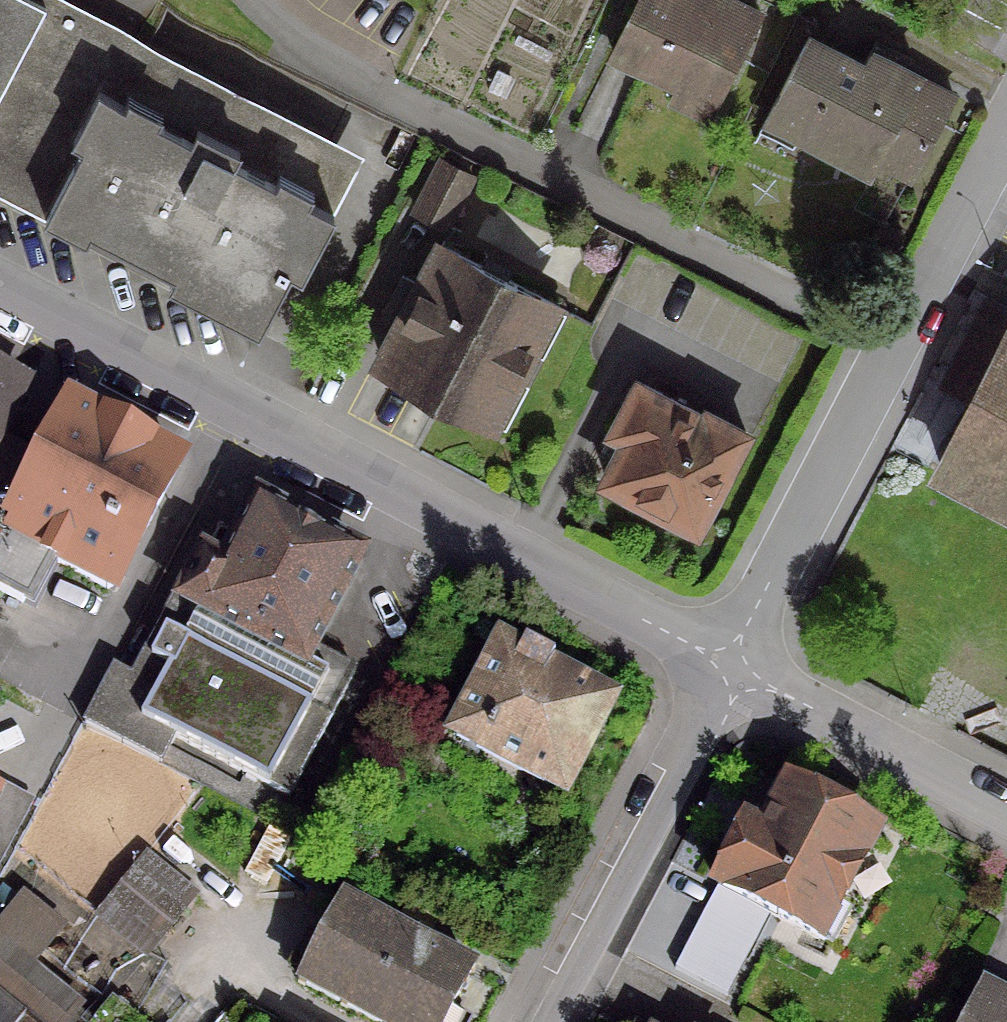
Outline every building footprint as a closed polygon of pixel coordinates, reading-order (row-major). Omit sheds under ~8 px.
[(258,317),(284,266),(319,151),(30,0),(0,0),(0,183),(258,317)] [(683,0),(633,0),(606,54),(709,105),(753,18),(718,0),(702,0),(698,8),(683,0)] [(864,54),(857,67),(803,38),(762,115),(865,170),(878,147),(912,165),(947,98),(864,54)] [(466,178),(434,161),(408,211),(440,228),(466,178)] [(531,352),(523,347),(545,304),(435,246),(415,286),(397,277),(378,313),(396,322),(375,362),(485,420),(507,377),(516,382),(531,352)] [(933,465),(1006,503),(1006,321),(933,465)] [(20,384),(0,373),(0,421),(20,384)] [(620,440),(599,480),(625,493),(629,507),(649,517),(663,513),(690,527),(739,433),(701,414),(699,418),(632,383),(607,434),(620,440)] [(174,464),(64,407),(36,461),(15,450),(0,471),(0,503),(11,509),(7,516),(0,512),(0,594),(17,603),(49,541),(116,575),(174,464)] [(15,450),(0,443),(0,471),(15,450)] [(252,504),(219,570),(198,559),(132,686),(106,672),(78,725),(155,765),(156,763),(153,761),(166,736),(283,798),(349,672),(306,650),(355,558),(252,504)] [(543,671),(549,660),(520,645),(514,656),(496,646),(448,737),(559,794),(606,704),(543,671)] [(23,785),(0,774),(0,833),(23,785)] [(758,837),(743,829),(712,888),(826,948),(844,913),(833,907),(870,835),(783,789),(758,837)] [(109,897),(158,936),(188,899),(139,860),(109,897)] [(466,976),(469,970),(463,967),(462,969),(425,949),(426,948),(420,945),(420,946),(382,927),(383,925),(377,922),(377,924),(339,904),(340,902),(335,900),(332,905),(333,906),(296,979),(295,978),(292,983),(298,986),(298,985),(335,1004),(335,1006),(340,1009),(341,1007),(369,1021),(440,1021),(464,975),(466,976)] [(25,1021),(77,1021),(0,959),(0,1002),(25,1021)] [(978,992),(963,1021),(1006,1021),(1006,1006),(978,992)] [(0,1002),(0,1021),(25,1021),(0,1002)] [(99,1005),(84,1021),(119,1021),(99,1005)]
